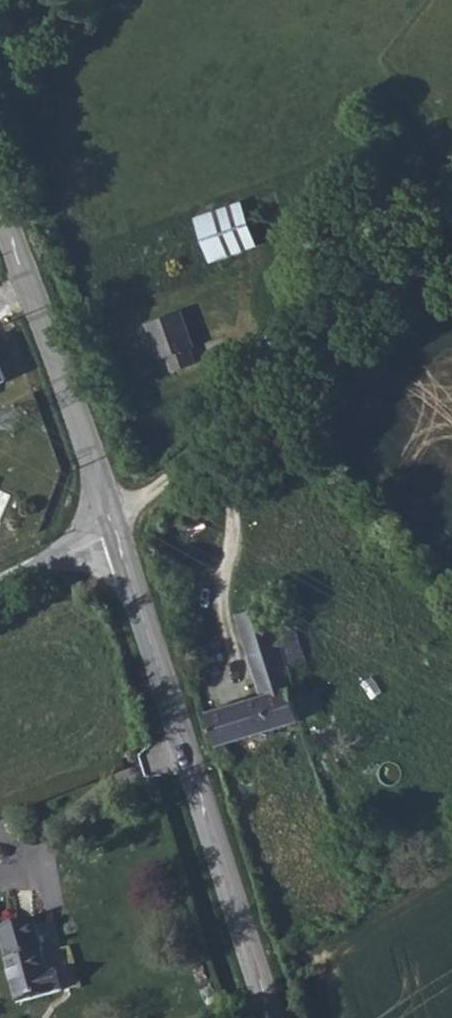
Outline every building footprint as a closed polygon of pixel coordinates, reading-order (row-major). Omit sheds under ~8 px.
[(210,262),(257,245),(242,202),(195,219),(210,262)] [(172,372),(196,363),(191,348),(194,347),(181,311),(147,323),(160,359),(167,357),(172,372)] [(280,636),(270,604),(236,614),(262,696),(207,712),(217,746),(301,720),(299,713),(323,706),(318,691),(294,698),(291,689),(296,688),(295,685),(298,685),(303,684),(305,679),(305,676),(303,673),(299,671),(297,671),(291,674),(289,667),(306,661),(296,631),(280,636)] [(35,920),(0,930),(19,1003),(64,991),(59,972),(49,974),(43,951),(44,950),(35,920)]
